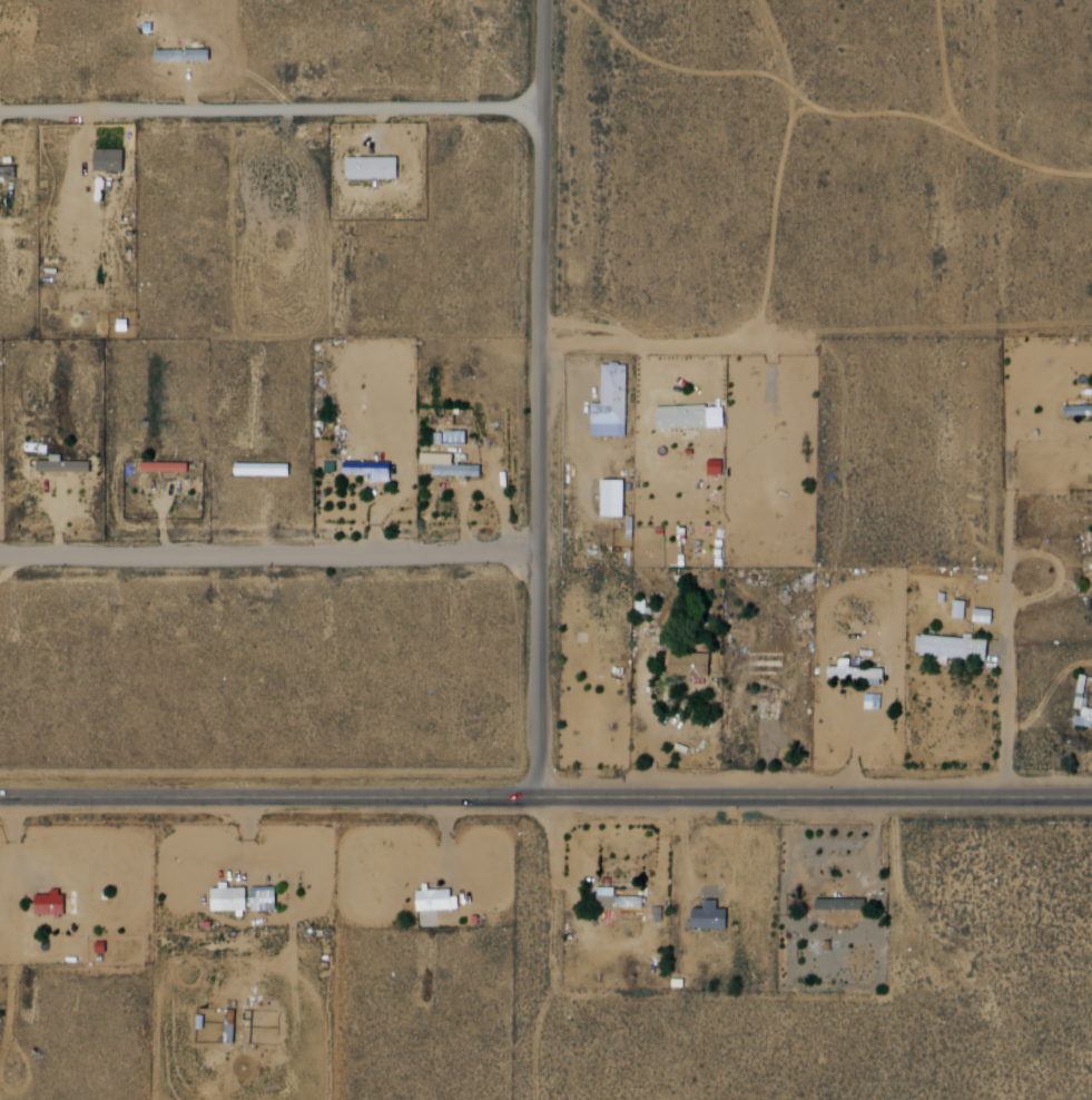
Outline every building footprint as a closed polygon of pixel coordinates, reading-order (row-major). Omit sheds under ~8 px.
[(606,365),(632,365),(632,438),(597,438),(597,411),(606,411),(606,365)] [(1091,415),(1091,405),(1072,405),(1073,415),(1091,415)] [(661,409),(728,406),(729,426),(662,430),(661,409)] [(45,462),(45,474),(96,474),(96,462),(45,462)] [(148,463),(148,472),(193,472),(193,463),(148,463)] [(351,466),(351,472),(374,472),(374,482),(396,481),(396,465),(351,466)] [(440,466),(440,477),(486,478),(486,468),(440,466)] [(604,516),(621,516),(621,481),(604,481),(604,516)] [(919,655),(939,657),(938,665),(948,666),(948,659),(993,664),(996,640),(923,631),(919,655)] [(680,652),(681,661),(717,658),(716,649),(680,652)] [(835,667),(844,667),(844,659),(856,659),(856,668),(888,669),(888,679),(883,679),(883,686),(872,686),(873,679),(835,677),(835,667)] [(669,665),(716,660),(717,668),(708,669),(708,676),(700,676),(699,671),(670,674),(669,665)] [(1084,675),(1091,676),(1091,684),(1090,699),(1091,700),(1091,707),(1088,706),(1088,708),(1081,708),(1084,675)] [(777,721),(777,702),(757,702),(757,721),(777,721)] [(1088,706),(1091,706),(1091,728),(1079,727),(1080,714),(1088,714),(1088,708),(1088,706)] [(217,888),(224,888),(224,882),(235,882),(235,887),(253,886),(254,911),(249,911),(250,915),(245,915),(245,909),(218,911),(217,888)] [(421,891),(427,891),(427,884),(436,883),(437,890),(456,888),(459,909),(422,911),(421,891)] [(602,907),(602,887),(620,887),(620,897),(649,897),(649,909),(602,907)] [(41,895),(58,895),(58,891),(66,890),(66,914),(41,915),(41,895)] [(814,895),(814,917),(833,917),(833,929),(849,929),(849,915),(867,915),(867,894),(814,895)] [(731,909),(697,910),(697,929),(731,929),(731,909)]
